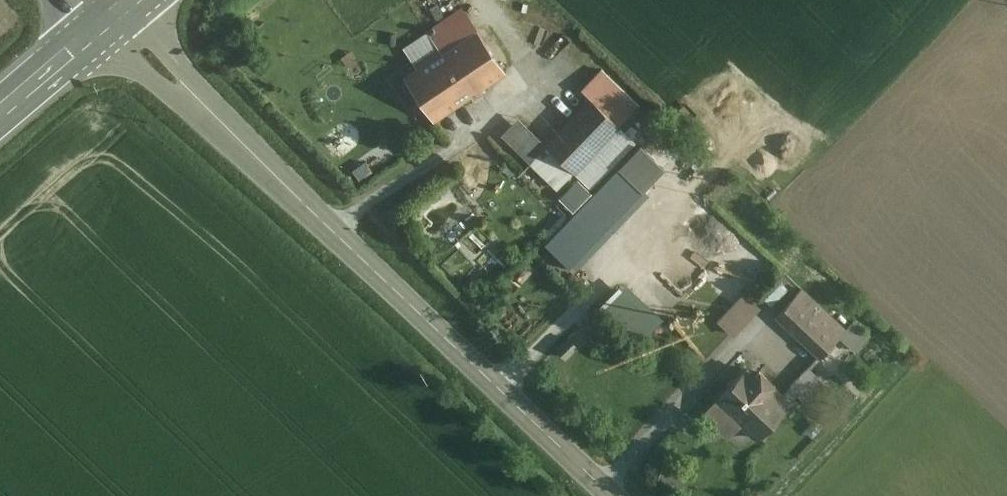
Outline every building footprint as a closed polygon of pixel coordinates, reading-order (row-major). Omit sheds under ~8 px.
[(451,44),(438,24),(428,30),(441,51),(451,44)] [(428,30),(403,47),(417,67),(403,77),(432,120),(469,95),(471,99),(483,91),(480,88),(504,72),(475,29),(451,44),(441,51),(428,30)] [(590,99),(545,146),(572,172),(617,125),(590,99)] [(572,172),(545,146),(531,159),(558,185),(572,172)] [(462,191),(428,204),(438,230),(472,218),(462,191)] [(622,282),(599,308),(637,341),(660,315),(622,282)] [(845,330),(801,289),(776,316),(820,357),(845,330)] [(718,320),(733,334),(758,308),(743,294),(718,320)] [(569,363),(581,351),(566,336),(554,348),(569,363)] [(807,367),(788,387),(796,395),(806,404),(825,383),(807,367)] [(759,371),(753,376),(745,368),(714,401),(714,402),(704,413),(718,426),(731,413),(757,438),(786,407),(785,406),(796,395),(788,387),(777,399),(767,389),(772,383),(759,371)]
